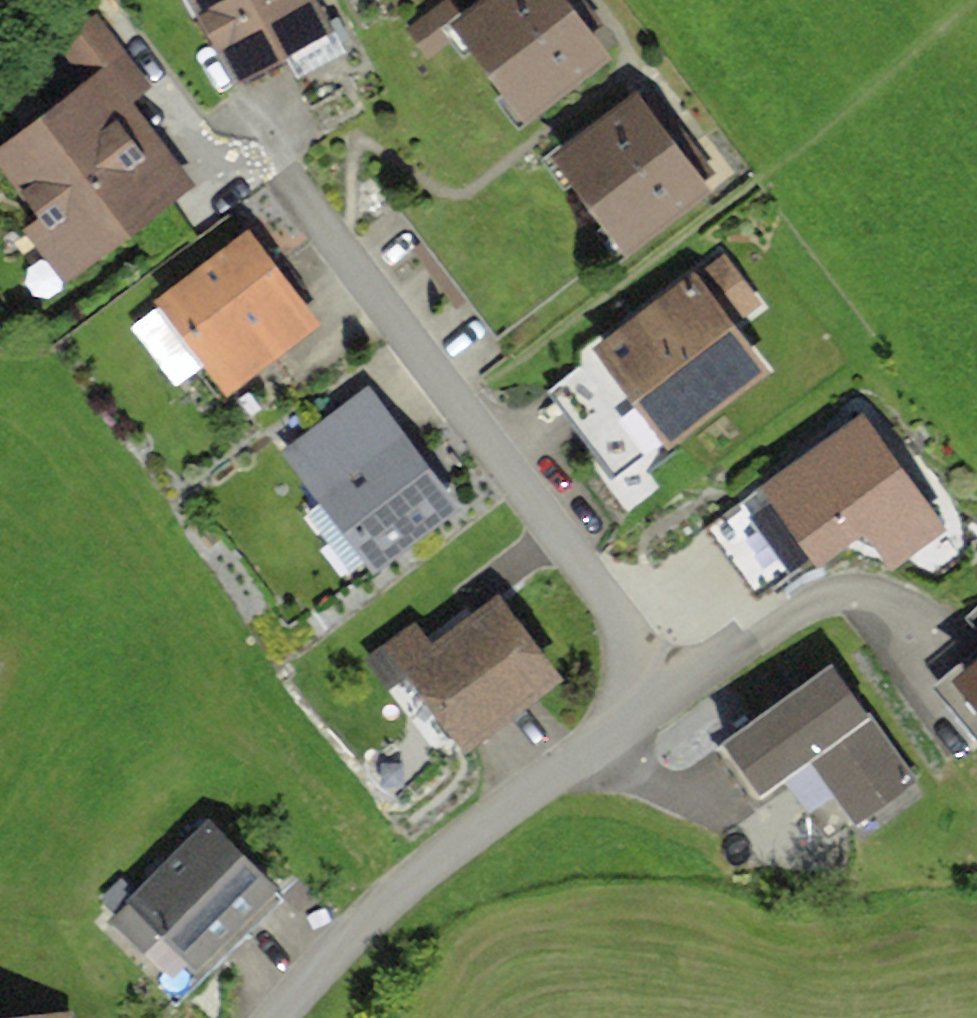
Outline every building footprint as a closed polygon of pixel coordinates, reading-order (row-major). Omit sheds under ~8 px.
[(238,93),(290,66),(334,44),(311,0),(191,0),(238,93)] [(589,4),(586,0),(502,0),(448,44),(484,89),(589,4)] [(589,4),(484,89),(525,141),(612,72),(597,54),(617,38),(589,4)] [(437,8),(405,31),(421,54),(454,30),(437,8)] [(106,83),(129,113),(156,92),(97,16),(70,36),(106,83)] [(353,33),(334,44),(290,66),(326,130),(388,94),(389,90),(353,33)] [(0,159),(0,185),(69,280),(189,195),(129,113),(106,83),(0,159)] [(579,209),(681,127),(659,100),(646,111),(631,92),(543,163),(579,209)] [(681,127),(579,209),(622,263),(703,195),(688,177),(708,161),(681,127)] [(323,333),(251,237),(156,308),(228,404),(323,333)] [(727,256),(596,356),(664,445),(671,455),(767,382),(729,332),(765,305),(727,256)] [(664,445),(596,356),(545,394),(612,484),(664,445)] [(462,512),(370,386),(278,452),(371,578),(462,512)] [(867,414),(756,494),(807,565),(817,579),(872,539),(897,574),(953,534),(867,414)] [(807,565),(756,494),(703,531),(754,603),(807,565)] [(417,628),(366,665),(388,696),(408,682),(463,758),(560,689),(499,604),(433,651),(417,628)] [(976,639),(976,614),(964,625),(976,639)] [(831,666),(716,750),(759,809),(814,769),(861,832),(920,788),(831,666)] [(949,697),(976,729),(976,675),(949,697)] [(279,883),(212,816),(111,915),(144,948),(164,928),(199,963),(279,883)] [(0,1010),(0,1017),(71,1017),(71,1006),(0,1010)]
